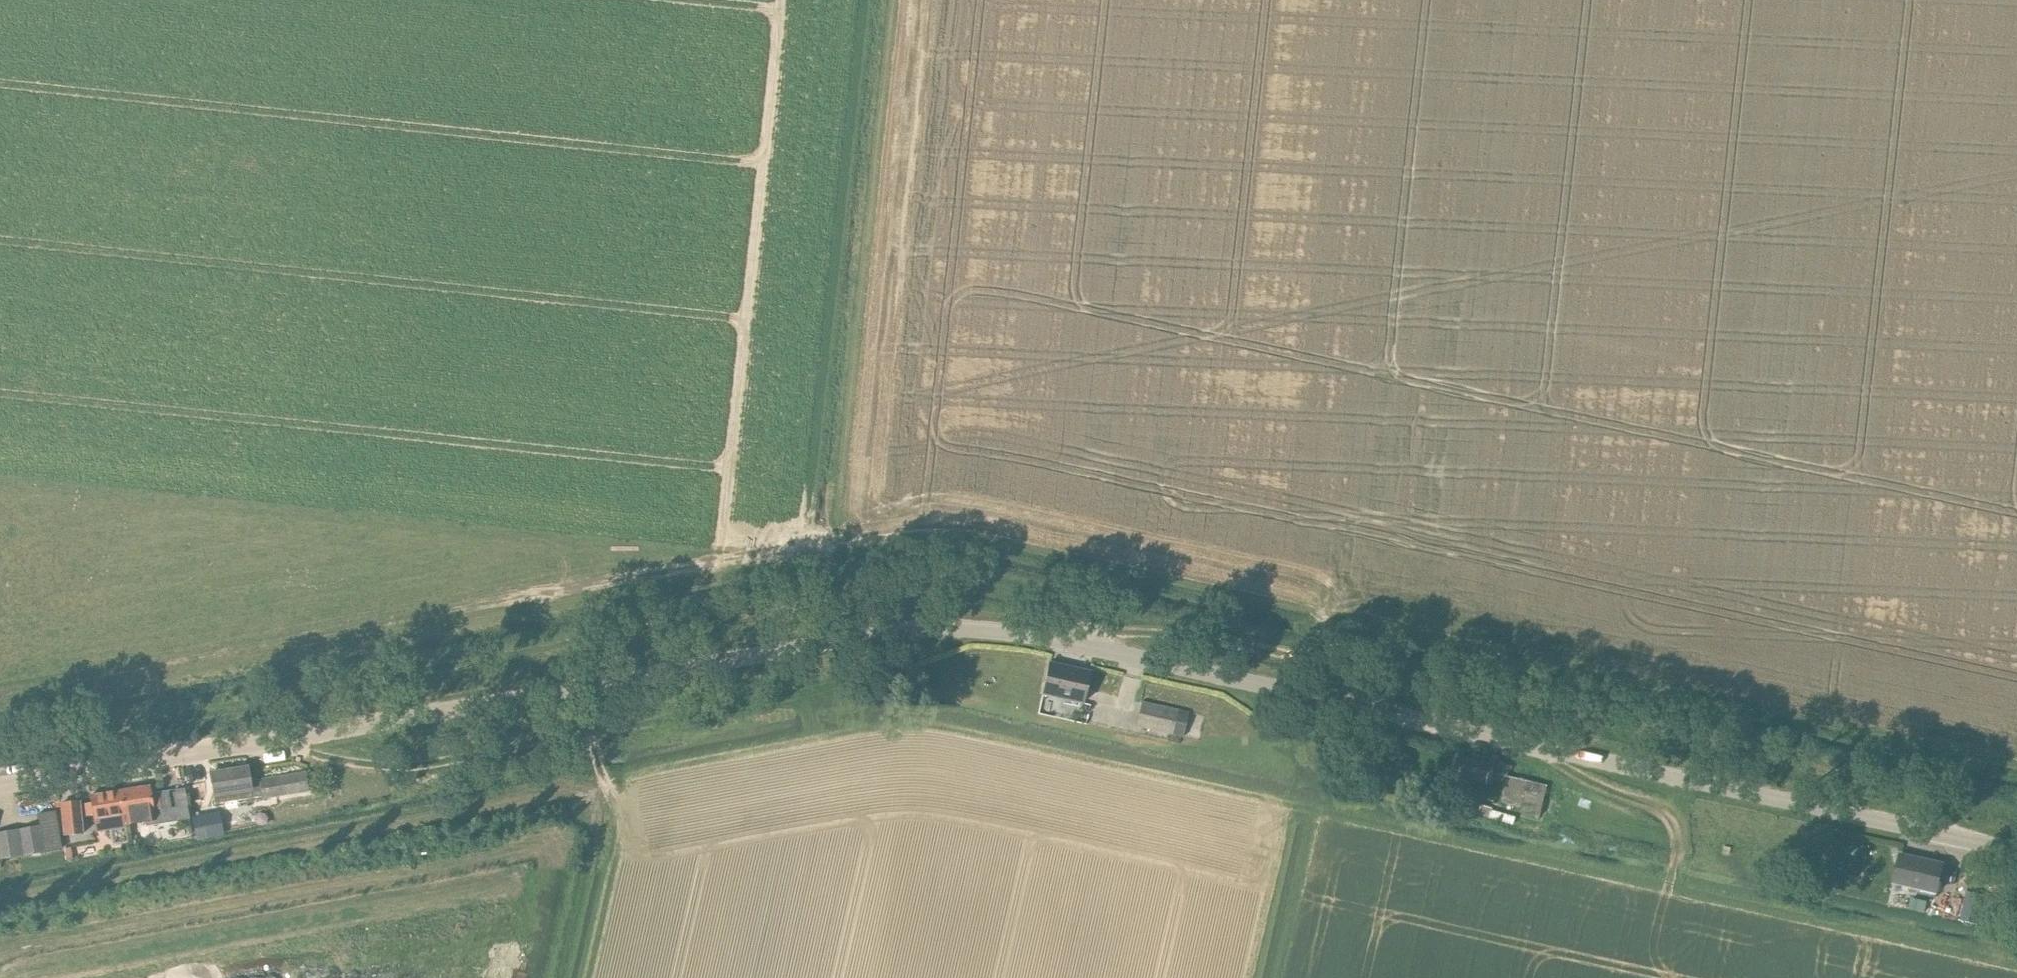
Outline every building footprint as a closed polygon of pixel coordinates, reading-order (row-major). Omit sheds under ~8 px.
[(1088,671),(1047,662),(1040,693),(1042,694),(1081,703),(1088,671)] [(1184,710),(1140,702),(1135,726),(1179,735),(1184,710)] [(1488,795),(1495,764),(1458,756),(1454,776),(1472,780),(1469,791),(1488,795)] [(247,768),(211,773),(214,794),(215,798),(215,803),(252,797),(260,796),(258,780),(249,781),(248,773),(247,768)] [(281,776),(258,780),(260,796),(261,799),(284,795),(308,791),(305,772),(281,776)] [(1547,785),(1506,776),(1500,803),(1503,803),(1502,808),(1520,812),(1520,811),(1540,816),(1547,785)] [(120,790),(125,825),(126,825),(154,820),(153,810),(171,807),(186,804),(183,789),(168,791),(150,794),(149,785),(120,790)] [(92,806),(83,808),(84,816),(93,815),(94,820),(96,832),(126,828),(125,825),(120,790),(90,795),(92,806)] [(1480,799),(1467,797),(1464,811),(1511,824),(1515,817),(1493,810),(1493,808),(1480,804),(1480,799)] [(79,800),(60,802),(63,834),(83,832),(79,800)] [(44,851),(61,848),(54,810),(37,814),(38,826),(0,833),(0,858),(44,851)] [(196,816),(191,817),(196,840),(204,838),(200,815),(196,816)] [(142,839),(133,841),(134,849),(143,848),(142,839)] [(73,845),(63,846),(66,864),(75,863),(73,845)] [(1935,893),(1941,863),(1898,855),(1893,885),(1935,893)] [(1962,913),(1960,921),(1987,927),(1994,898),(1966,892),(1965,896),(1962,913)] [(1910,898),(1908,909),(1924,913),(1926,902),(1910,898)]
